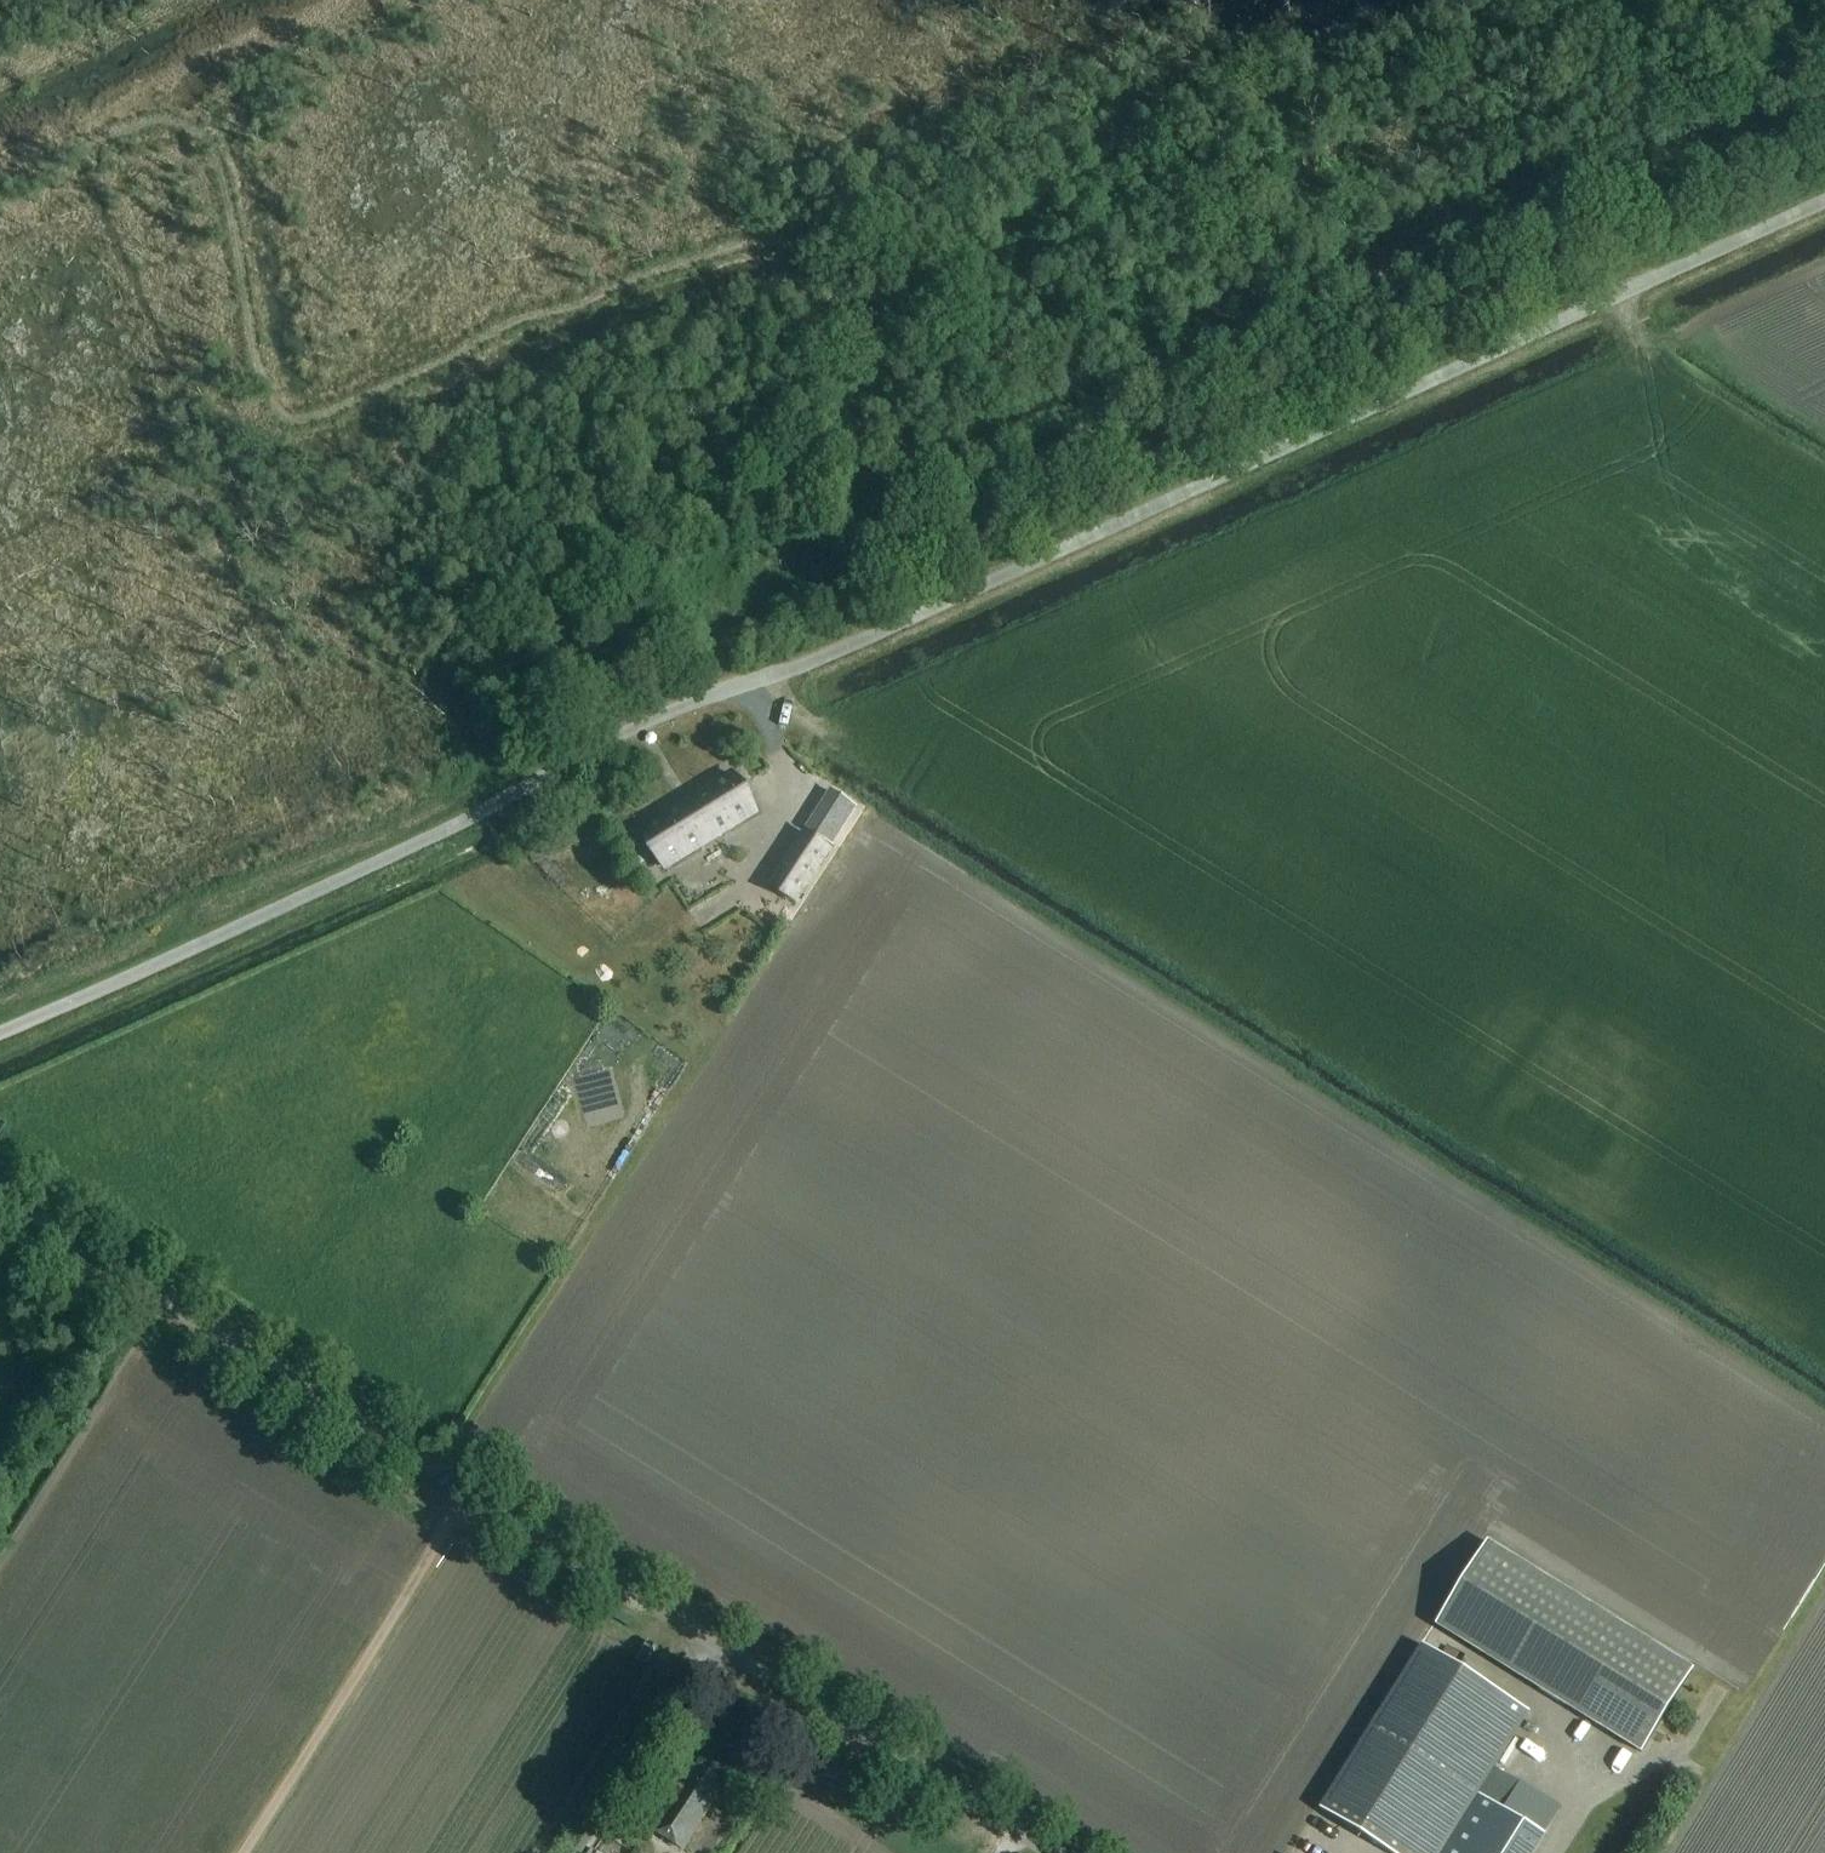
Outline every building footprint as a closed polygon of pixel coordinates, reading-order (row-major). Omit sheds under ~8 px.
[(756,812),(731,771),(640,826),(665,868),(756,812)] [(772,888),(797,903),(830,852),(805,836),(772,888)] [(1643,1753),(1694,1671),(1487,1543),(1436,1625),(1643,1753)] [(1488,1778),(1529,1712),(1423,1646),(1320,1811),(1388,1852),(1535,1852),(1545,1836),(1516,1818),(1517,1816),(1542,1832),(1552,1817),(1527,1801),(1527,1800),(1502,1785),(1501,1786),(1488,1778)] [(701,1770),(685,1760),(670,1784),(678,1789),(651,1831),(681,1850),(720,1790),(716,1787),(720,1781),(702,1769),(701,1770)] [(598,1832),(584,1823),(564,1852),(584,1852),(598,1832)]
